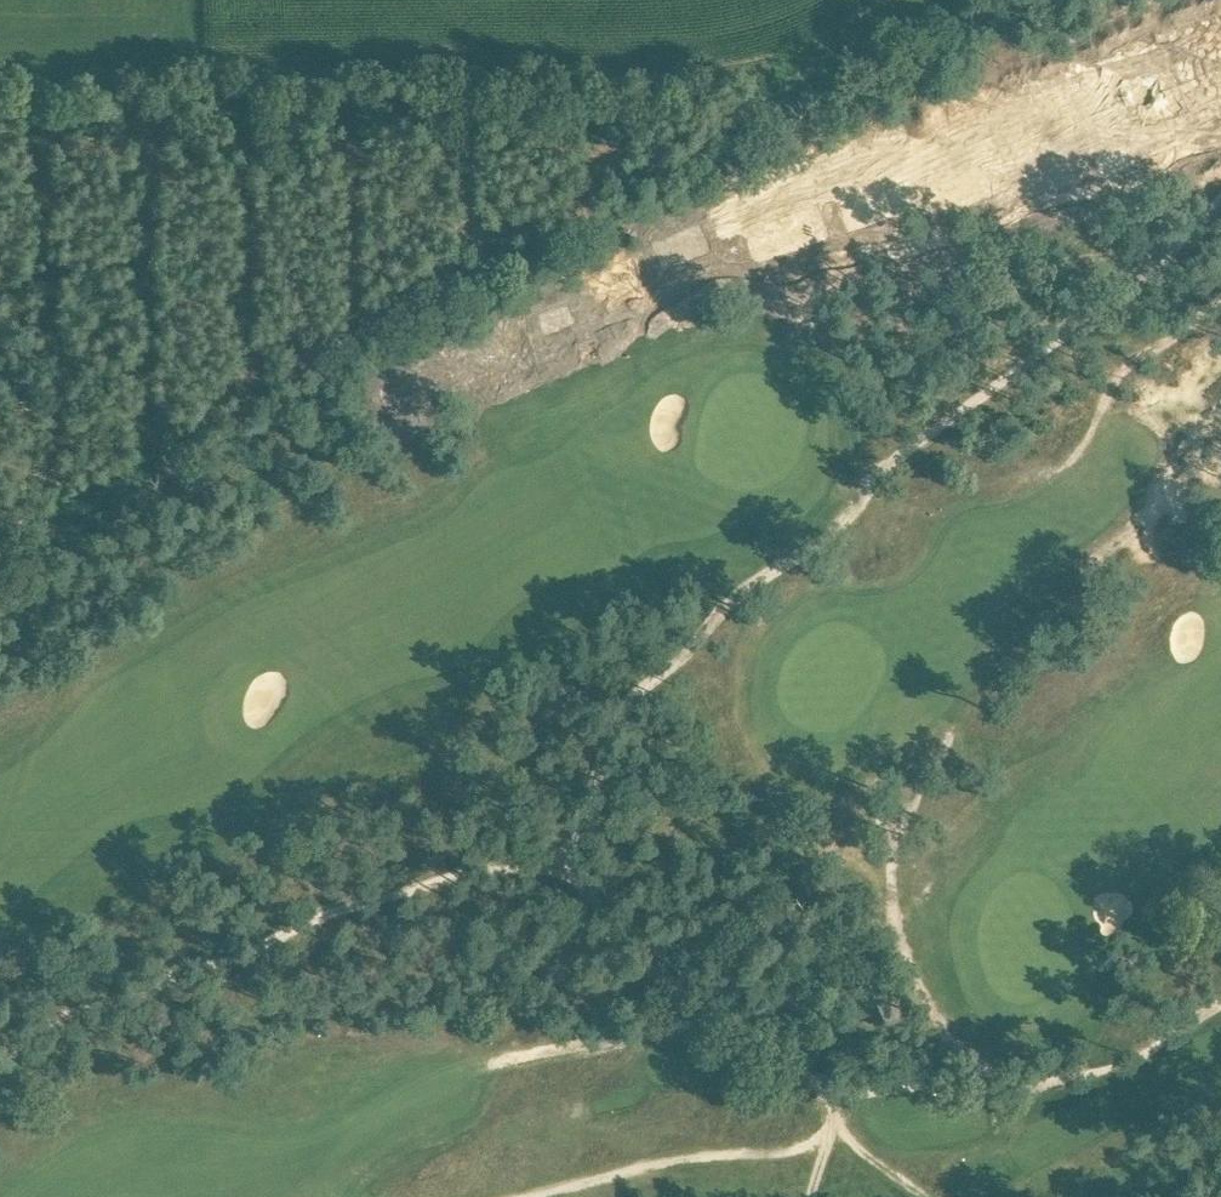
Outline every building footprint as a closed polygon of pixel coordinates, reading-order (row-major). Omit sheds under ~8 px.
[(882,987),(878,978),(865,984),(869,993),(882,987)]
